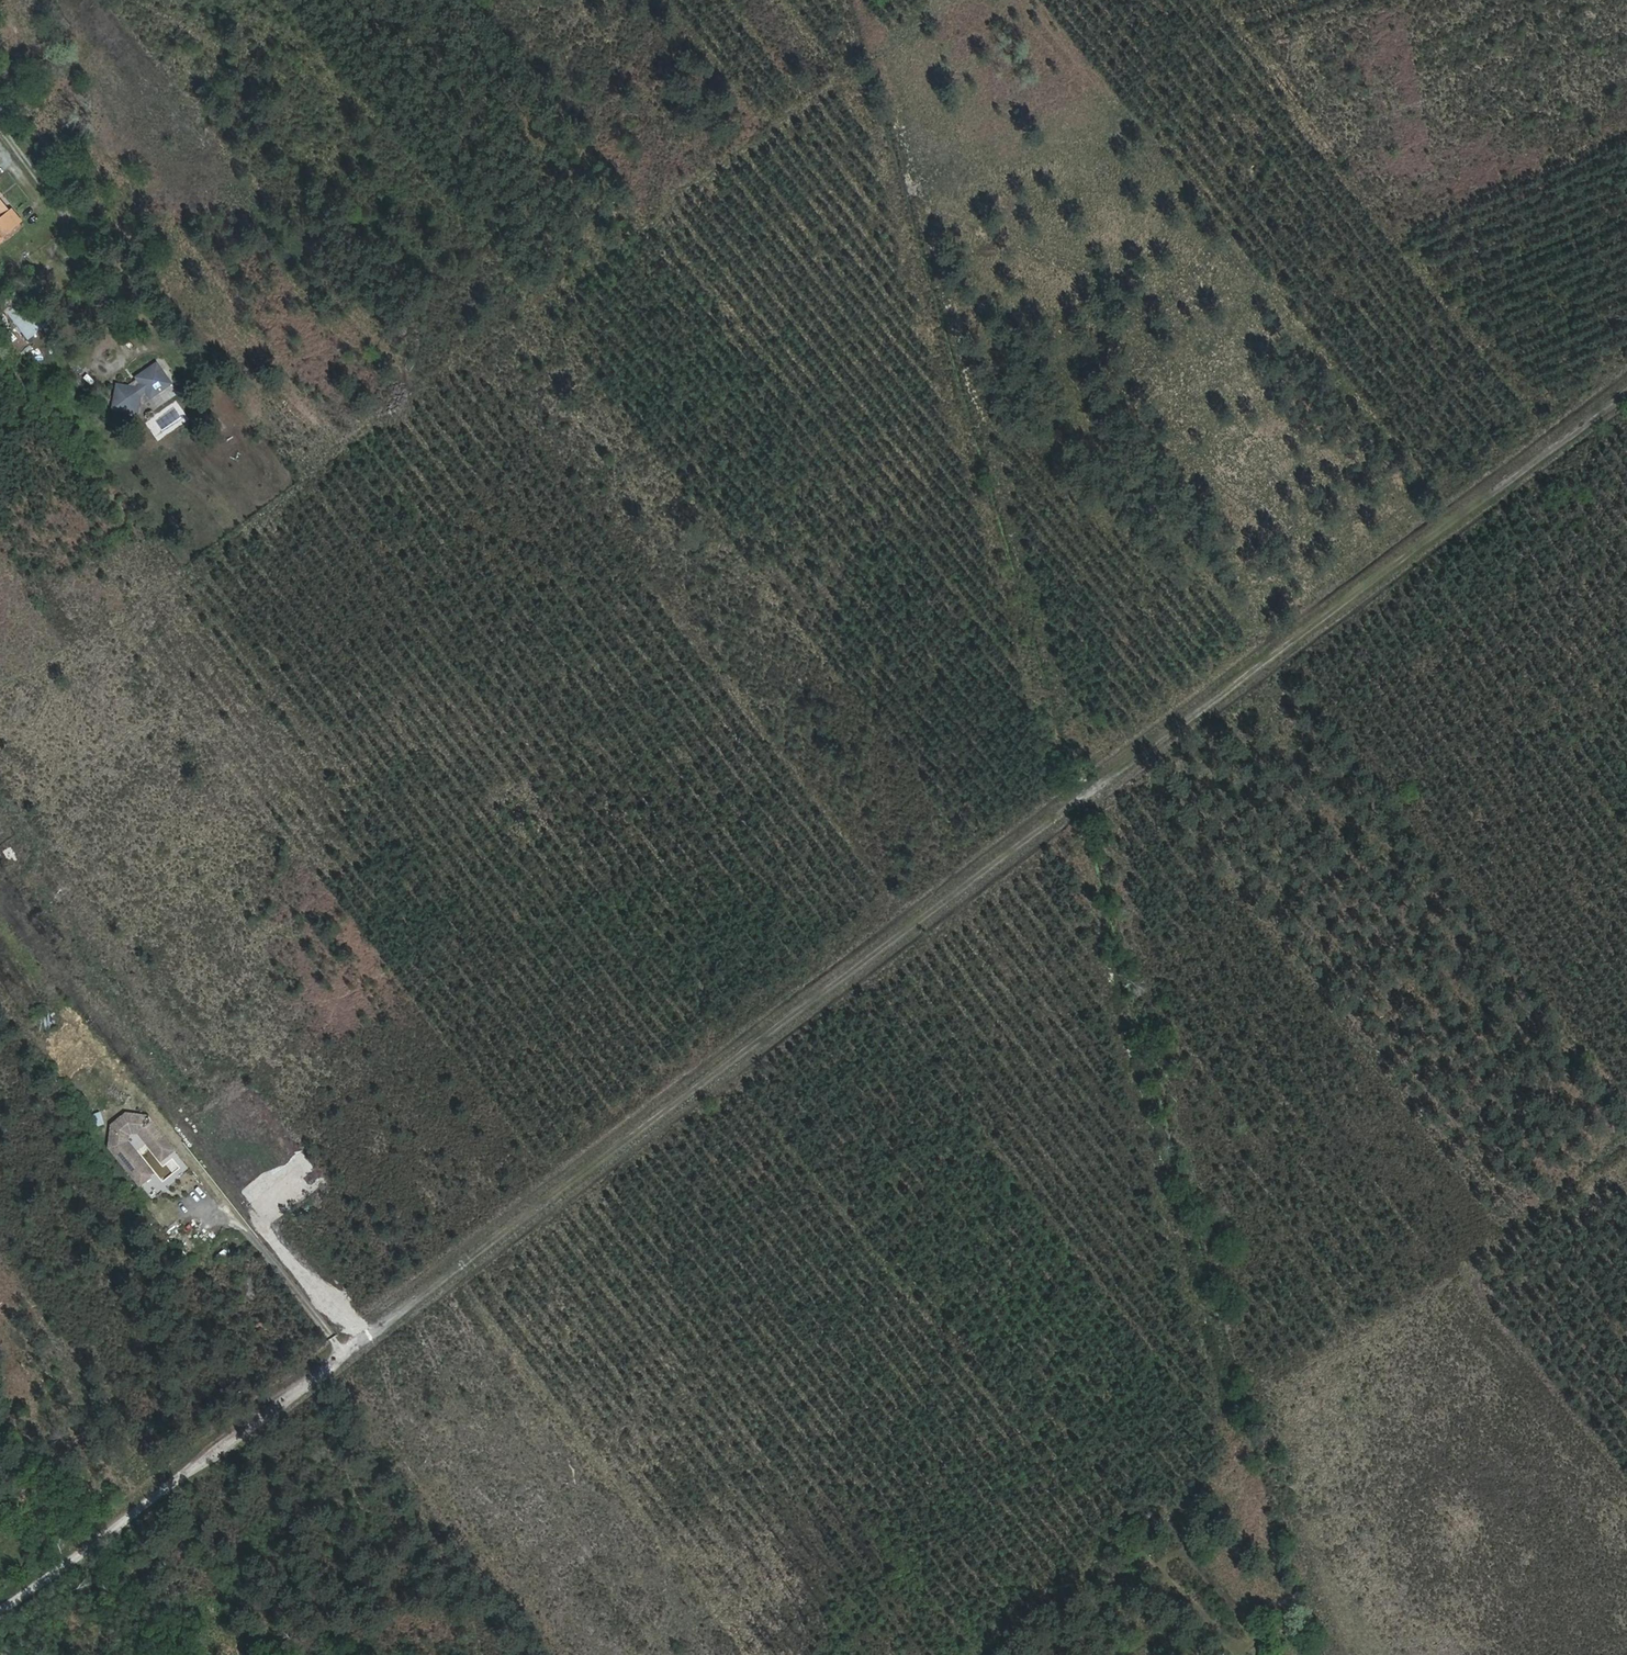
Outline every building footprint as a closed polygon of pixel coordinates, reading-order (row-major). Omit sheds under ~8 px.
[(0,196),(0,239),(25,219),(14,206),(10,209),(0,196)] [(45,328),(19,293),(5,304),(31,338),(45,328)] [(155,399),(175,385),(161,365),(141,378),(145,385),(139,389),(120,389),(120,414),(144,414),(145,396),(150,392),(155,399)] [(184,391),(195,393),(196,382),(185,380),(184,391)] [(177,1153),(140,1104),(109,1128),(116,1138),(107,1145),(139,1187),(157,1174),(138,1150),(145,1145),(161,1165),(177,1153)]
